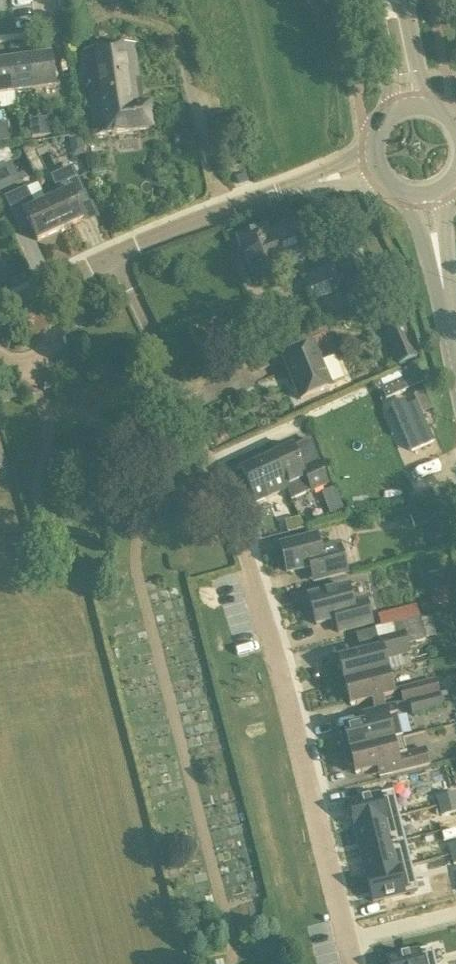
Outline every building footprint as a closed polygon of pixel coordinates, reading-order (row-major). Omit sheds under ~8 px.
[(96,136),(152,128),(149,105),(143,106),(135,46),(85,52),(96,136)] [(32,59),(36,91),(57,88),(52,56),(32,59)] [(36,91),(32,59),(12,61),(16,94),(36,91)] [(12,61),(0,63),(0,96),(16,94),(12,61)] [(50,135),(47,117),(40,118),(42,136),(50,135)] [(30,120),(32,137),(42,136),(40,118),(30,120)] [(7,123),(0,124),(0,127),(2,142),(10,140),(7,123)] [(8,161),(14,177),(31,171),(25,155),(8,161)] [(47,202),(60,230),(84,219),(77,204),(87,200),(72,166),(50,176),(60,196),(47,202)] [(36,241),(60,230),(47,202),(35,207),(26,187),(4,197),(19,230),(29,226),(36,241)] [(282,270),(295,265),(305,289),(331,279),(323,259),(305,267),(303,262),(309,260),(294,222),(268,232),(266,227),(237,239),(256,286),(284,275),(282,270)] [(335,256),(350,293),(373,283),(358,246),(335,256)] [(418,357),(403,322),(383,331),(398,366),(418,357)] [(330,388),(328,386),(345,378),(335,356),(318,364),(310,345),(280,359),(300,402),(330,388)] [(413,368),(398,375),(400,380),(405,391),(421,384),(413,368)] [(405,391),(400,380),(381,389),(385,400),(405,391)] [(403,414),(400,406),(389,411),(407,453),(432,442),(418,408),(403,414)] [(291,500),(327,486),(309,442),(272,457),(285,490),(287,489),(291,500)] [(8,469),(0,444),(0,472),(8,469)] [(285,490),(272,457),(239,470),(242,477),(238,478),(248,502),(252,501),(253,503),(265,498),(285,490)] [(339,504),(334,489),(321,494),(327,509),(339,504)] [(423,526),(443,520),(439,508),(419,514),(423,526)] [(314,582),(347,574),(340,546),(320,551),(316,536),(282,544),(289,574),(310,569),(314,582)] [(339,633),(372,625),(365,599),(351,603),(347,587),(308,597),(316,626),(335,621),(339,633)] [(446,590),(430,594),(433,606),(449,602),(446,590)] [(339,659),(344,683),(387,672),(384,661),(410,655),(407,645),(425,640),(420,618),(359,633),(364,653),(339,659)] [(387,672),(344,683),(350,706),(393,695),(387,672)] [(439,693),(436,679),(399,688),(403,703),(408,701),(408,702),(439,693)] [(412,715),(443,708),(440,697),(447,695),(446,692),(439,693),(408,702),(412,715)] [(343,753),(349,752),(402,738),(394,707),(363,715),(365,723),(344,728),(346,736),(339,738),(343,753)] [(405,753),(402,738),(349,752),(343,753),(347,768),(353,766),(355,775),(392,765),(394,774),(429,765),(425,748),(405,753)] [(441,768),(427,772),(431,785),(444,782),(441,768)] [(440,785),(418,790),(419,799),(442,795),(440,785)] [(393,791),(348,802),(354,827),(399,816),(393,791)] [(436,797),(439,807),(455,802),(455,792),(436,797)] [(439,807),(441,816),(455,812),(455,802),(439,807)] [(399,816),(354,827),(360,852),(405,841),(399,816)] [(405,841),(360,852),(366,877),(411,866),(405,841)] [(411,866),(366,877),(372,902),(417,891),(411,866)] [(387,959),(388,963),(435,963),(431,948),(387,959)]
